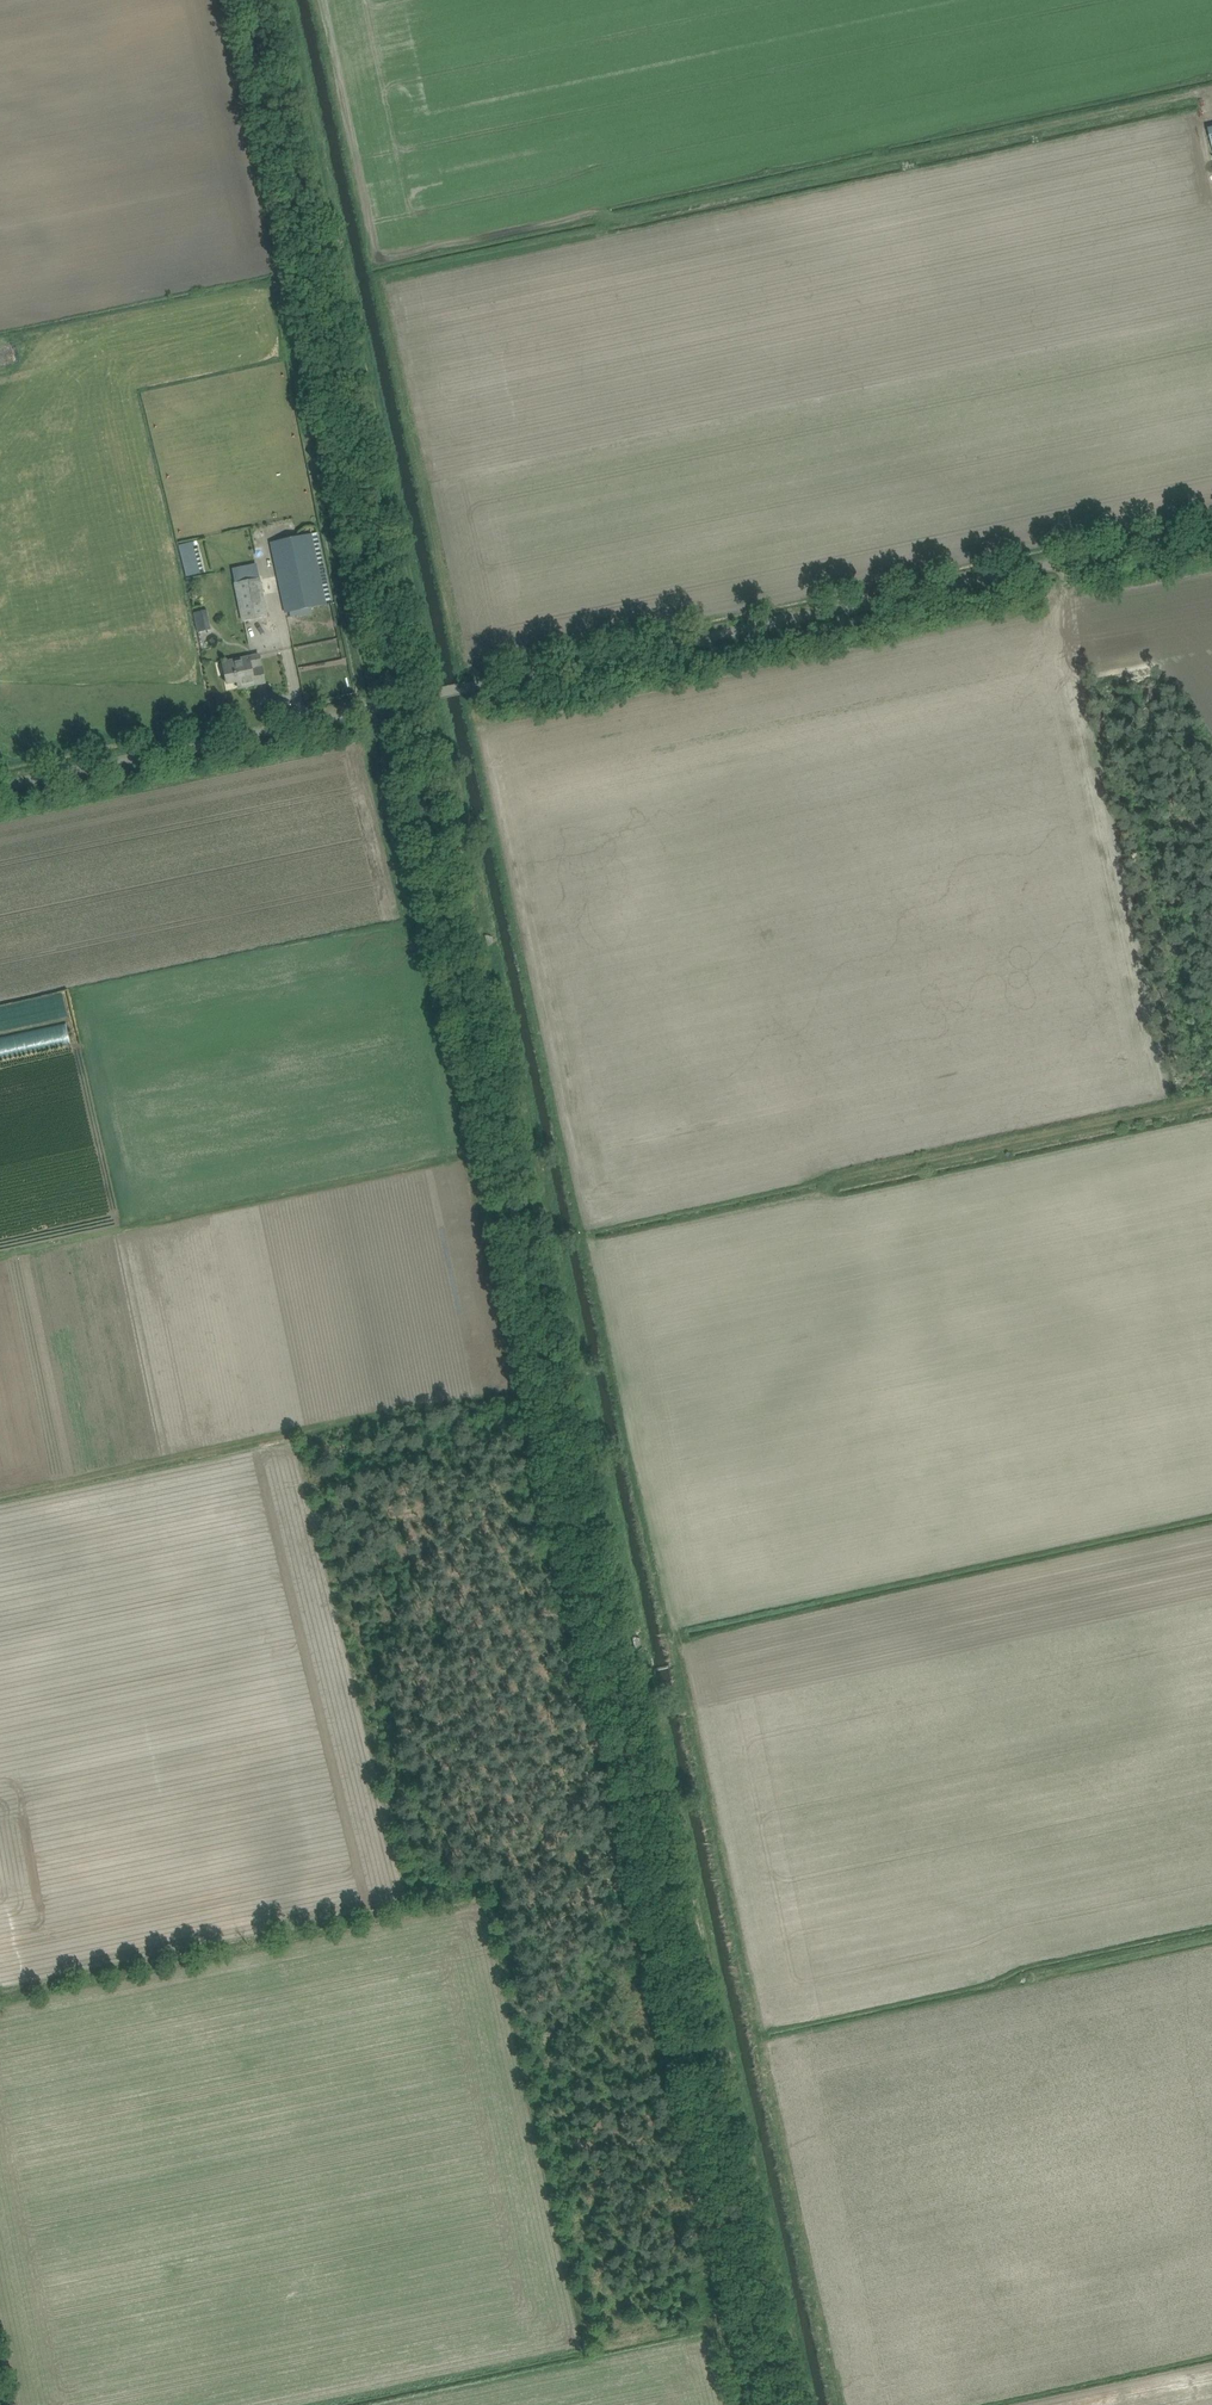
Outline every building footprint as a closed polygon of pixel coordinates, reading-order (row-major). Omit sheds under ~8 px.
[(336,239),(334,240),(336,253),(339,252),(343,247),(342,241),(336,239)] [(325,606),(311,535),(311,534),(270,543),(285,614),(290,613),(291,618),(312,613),(311,608),(325,606)] [(193,549),(181,552),(187,576),(199,573),(193,549)] [(260,578),(259,578),(235,583),(234,584),(242,622),(269,617),(260,578)] [(205,610),(193,613),(195,621),(207,619),(205,610)] [(247,687),(265,683),(259,655),(222,663),(227,684),(245,680),(247,687)] [(486,936),(484,937),(487,949),(489,949),(494,944),(493,938),(486,936)] [(634,1634),(632,1634),(635,1647),(637,1646),(642,1642),(640,1636),(634,1634)]
